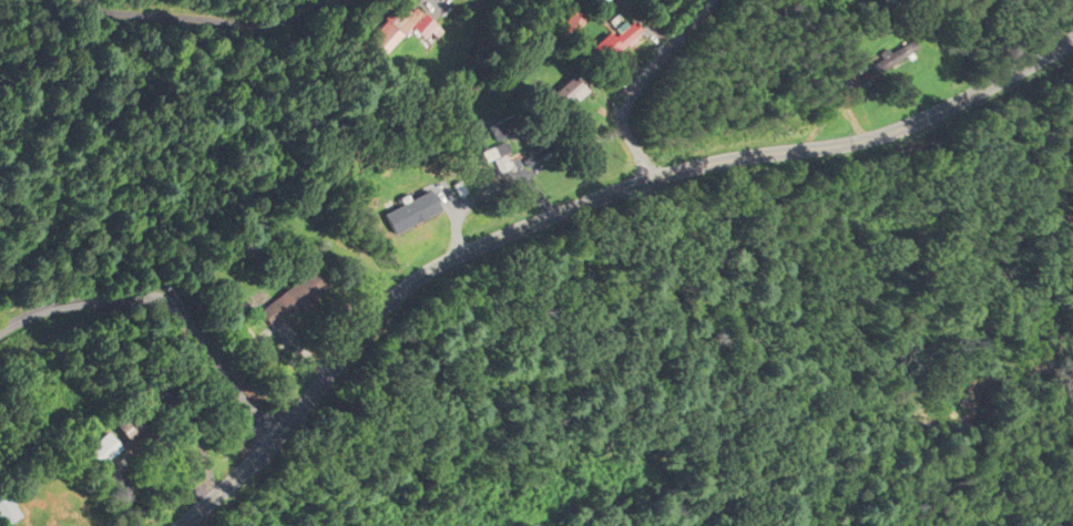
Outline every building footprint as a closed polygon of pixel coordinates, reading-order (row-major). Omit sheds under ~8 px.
[(371,46),(387,56),(415,17),(399,6),(371,46)] [(558,29),(568,38),(581,23),(570,14),(558,29)] [(593,47),(605,61),(640,31),(627,17),(593,47)] [(879,76),(918,51),(910,39),(871,63),(879,76)] [(549,96),(559,108),(585,86),(575,74),(549,96)] [(489,131),(500,145),(523,125),(511,112),(489,131)] [(498,173),(510,167),(504,156),(509,153),(503,141),(482,154),(486,162),(491,159),(498,173)] [(328,283),(312,266),(260,314),(275,331),(328,283)] [(112,428),(128,444),(145,427),(129,411),(112,428)] [(122,450),(107,433),(84,452),(99,469),(122,450)] [(17,517),(4,493),(0,495),(0,525),(1,525),(17,517)]
